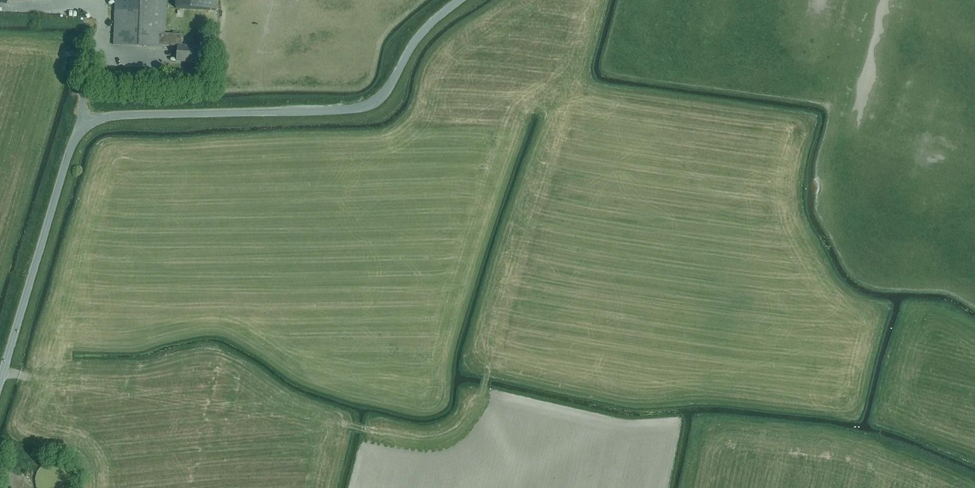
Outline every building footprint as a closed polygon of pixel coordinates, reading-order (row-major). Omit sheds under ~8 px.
[(200,47),(182,46),(182,35),(164,34),(166,0),(116,0),(113,45),(164,48),(164,46),(178,46),(177,61),(199,62),(200,47)] [(216,10),(217,0),(176,0),(176,8),(216,10)]
